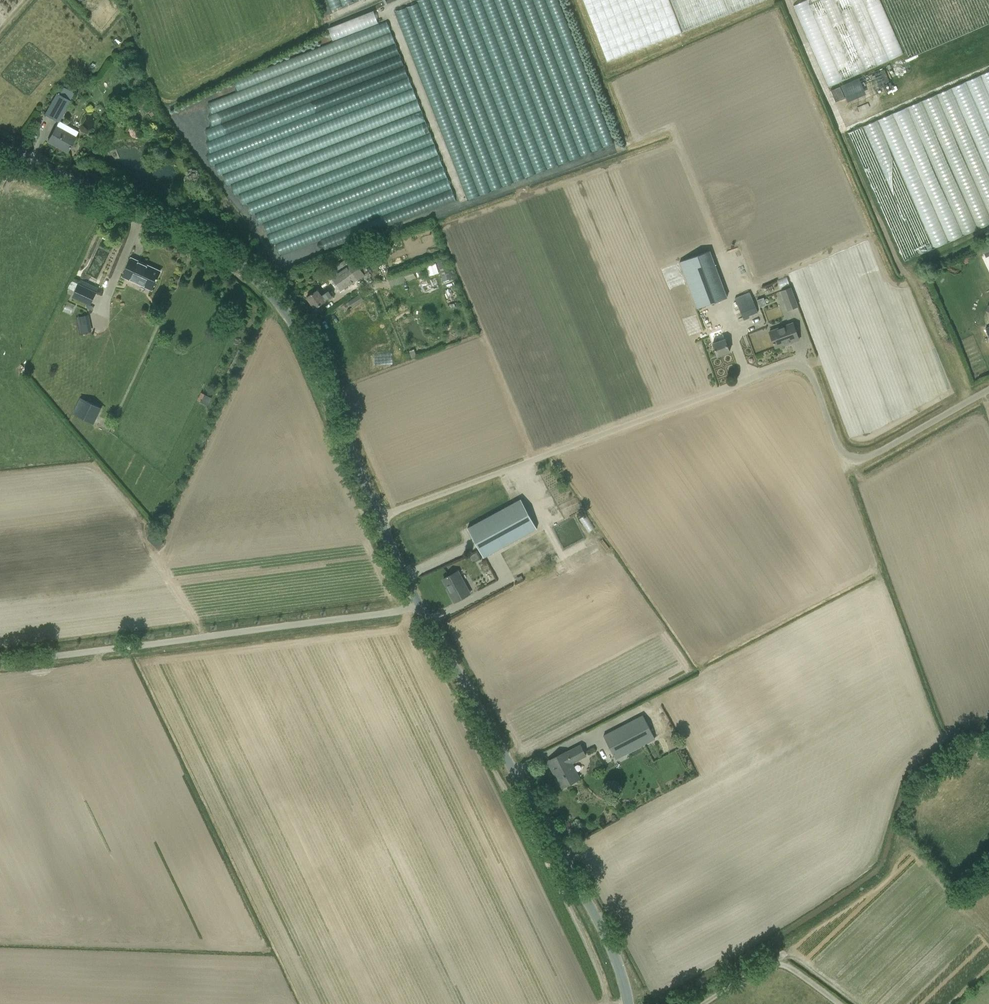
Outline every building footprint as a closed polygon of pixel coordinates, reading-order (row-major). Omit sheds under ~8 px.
[(92,18),(114,10),(110,0),(86,0),(92,18)] [(327,11),(364,0),(324,0),(327,11)] [(402,9),(463,191),(460,192),(463,201),(614,151),(564,0),(431,0),(402,9)] [(607,63),(764,0),(582,0),(607,63)] [(907,58),(895,25),(889,27),(886,20),(880,23),(875,10),(885,7),(882,0),(812,0),(800,4),(830,87),(907,58)] [(378,12),(220,99),(212,140),(274,251),(349,238),(348,244),(357,242),(366,194),(320,186),(321,176),(316,177),(299,147),(301,141),(295,144),(292,138),(299,134),(299,132),(292,131),(296,107),(323,102),(326,108),(334,104),(348,107),(352,89),(405,185),(407,194),(413,205),(417,182),(419,193),(428,210),(442,208),(422,91),(378,12)] [(59,122),(70,100),(69,100),(73,93),(62,87),(59,93),(57,92),(45,115),(59,122)] [(840,87),(830,91),(831,93),(835,102),(844,98),(843,95),(841,89),(840,87)] [(140,110),(146,102),(141,98),(135,106),(140,110)] [(67,152),(71,144),(78,132),(59,122),(56,127),(56,126),(52,133),(47,142),(55,146),(55,145),(67,151),(66,152),(67,152)] [(709,250),(679,262),(696,309),(727,297),(709,250)] [(964,264),(971,260),(968,255),(962,259),(964,264)] [(151,290),(156,281),(156,280),(157,280),(158,278),(157,278),(160,272),(160,271),(159,272),(151,268),(151,269),(146,267),(147,266),(131,258),(127,267),(123,277),(151,290)] [(445,258),(437,261),(440,272),(449,268),(445,258)] [(341,270),(338,265),(327,272),(340,291),(364,274),(354,261),(341,270)] [(449,268),(440,272),(443,282),(452,279),(449,268)] [(419,275),(408,277),(409,283),(420,281),(419,275)] [(72,297),(90,306),(99,288),(81,280),(72,297)] [(783,281),(785,288),(793,287),(791,280),(783,281)] [(787,310),(797,307),(790,287),(780,291),(787,310)] [(315,309),(323,303),(332,296),(329,291),(322,296),(317,290),(315,292),(307,297),(315,309)] [(758,312),(750,292),(735,298),(743,318),(758,312)] [(359,295),(349,302),(352,307),(363,300),(359,295)] [(763,298),(757,300),(760,307),(766,305),(763,298)] [(411,307),(401,309),(403,319),(413,317),(411,307)] [(86,334),(94,333),(91,317),(83,318),(86,334)] [(769,332),(772,338),(775,348),(789,342),(790,343),(799,340),(796,330),(793,323),(769,332)] [(710,336),(714,347),(717,356),(730,352),(722,332),(710,336)] [(162,369),(166,361),(157,357),(153,364),(162,369)] [(207,370),(204,378),(210,380),(213,373),(207,370)] [(212,397),(204,394),(200,402),(208,405),(212,397)] [(72,413),(94,424),(102,409),(80,398),(72,413)] [(561,492),(556,495),(563,507),(568,505),(561,492)] [(467,528),(484,558),(537,529),(520,499),(467,528)] [(592,520),(586,523),(592,533),(597,530),(592,520)] [(163,544),(153,533),(147,538),(157,549),(163,544)] [(454,602),(470,594),(458,571),(449,576),(449,575),(447,577),(443,579),(451,593),(450,594),(454,602)] [(643,715),(603,735),(612,753),(651,732),(643,715)] [(637,768),(660,756),(659,756),(663,754),(656,739),(652,742),(651,741),(629,752),(637,768)] [(565,752),(549,760),(554,769),(555,768),(557,773),(555,774),(562,787),(579,778),(571,763),(585,756),(580,745),(566,753),(565,752)]
